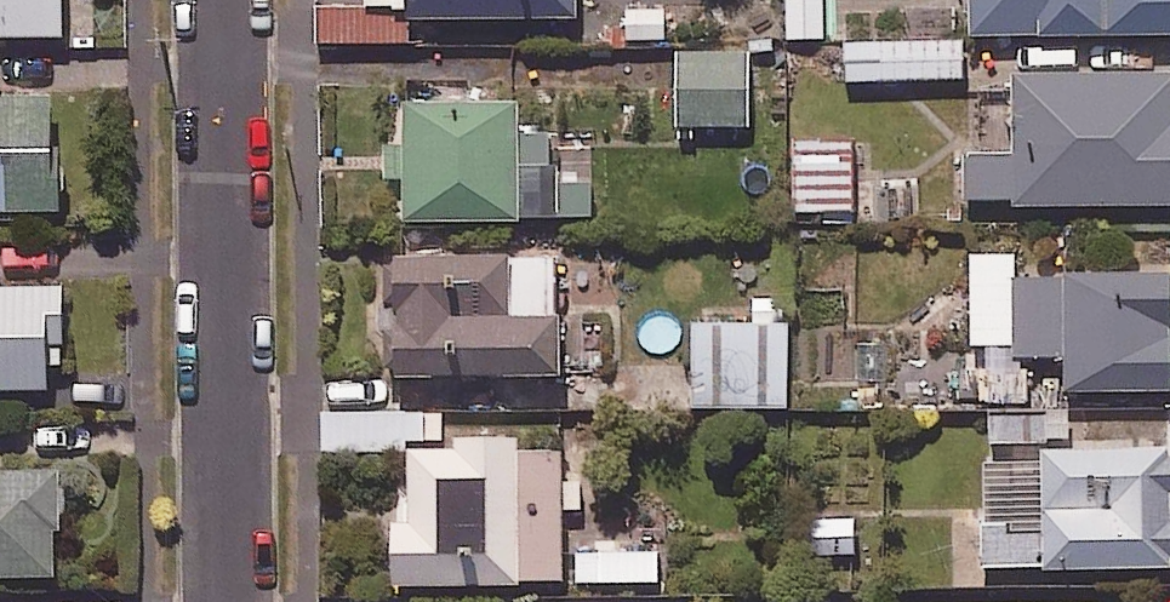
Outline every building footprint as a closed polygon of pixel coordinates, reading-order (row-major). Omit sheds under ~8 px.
[(64,28),(64,0),(0,0),(0,28),(64,28)] [(323,38),(412,36),(412,13),(579,9),(579,0),(322,0),(323,38)] [(790,35),(826,33),(823,0),(787,0),(790,35)] [(976,31),(1169,27),(1169,0),(975,0),(976,31)] [(674,1),(621,3),(623,42),(675,40),(674,1)] [(964,36),(847,38),(847,77),(964,75),(964,36)] [(1073,44),(1034,44),(1034,65),(1019,65),(1018,148),(967,148),(967,195),(1169,196),(1169,63),(1073,62),(1073,44)] [(751,46),(682,45),(681,121),(751,121),(751,46)] [(0,88),(0,203),(58,203),(57,87),(0,88)] [(521,212),(520,140),(519,92),(405,94),(406,142),(386,143),(386,170),(406,170),(406,213),(521,212)] [(854,135),(795,136),(797,207),(855,205),(854,135)] [(520,140),(521,212),(592,211),(591,139),(520,140)] [(557,243),(393,247),(396,372),(561,368),(557,243)] [(1018,268),(1017,245),(968,246),(974,395),(1029,394),(1028,352),(1064,351),(1066,390),(1169,386),(1169,262),(1018,268)] [(52,380),(52,364),(65,364),(63,278),(0,279),(0,381),(52,380)] [(794,404),(792,294),(753,295),(754,316),(693,318),(695,406),(794,404)] [(987,405),(988,439),(1073,437),(1072,403),(987,405)] [(324,449),(410,449),(410,491),(403,491),(403,512),(395,512),(395,575),(564,575),(564,503),(582,503),(582,475),(564,475),(564,441),(520,441),(520,424),(461,424),(461,440),(445,440),(445,408),(324,408),(324,449)] [(1045,443),(1045,458),(986,460),(988,563),(1169,558),(1169,440),(1045,443)] [(56,568),(55,525),(63,525),(62,462),(0,463),(0,569),(56,568)] [(807,510),(807,557),(860,557),(860,509),(807,510)] [(660,545),(578,547),(579,576),(660,574),(660,545)]
